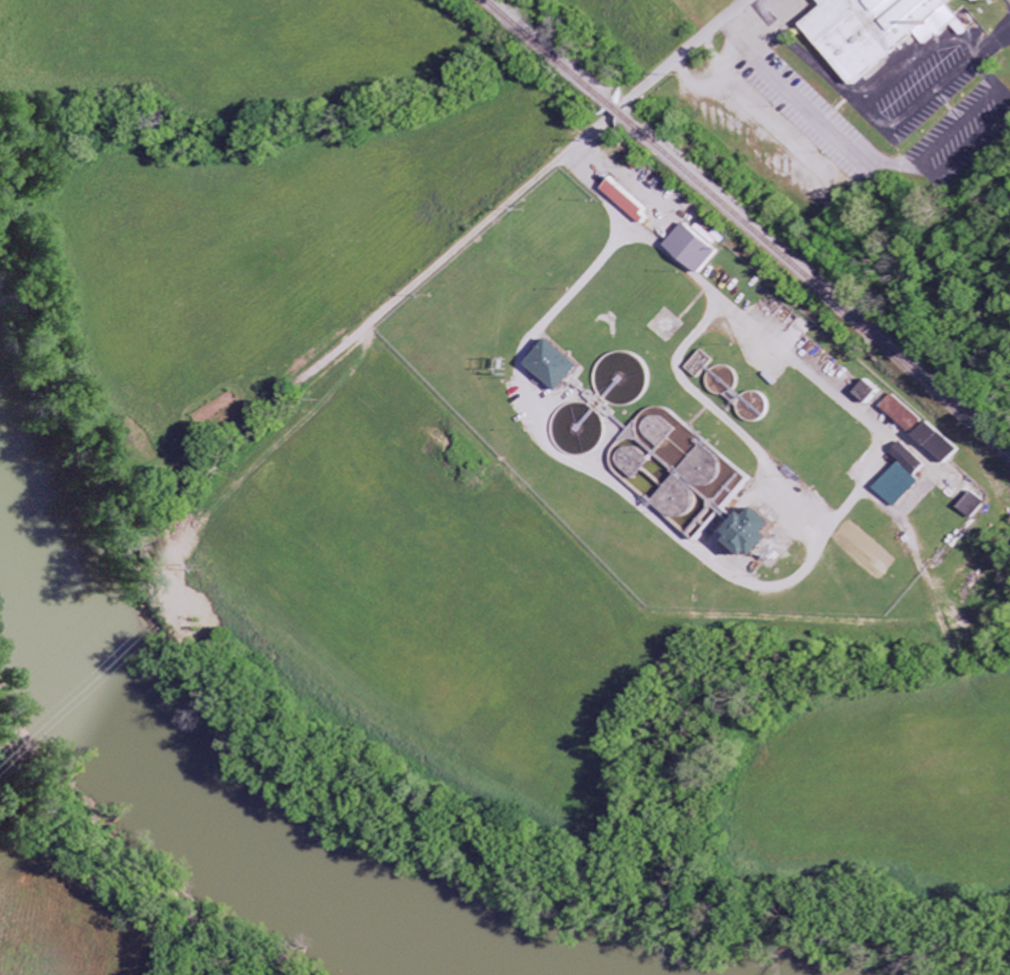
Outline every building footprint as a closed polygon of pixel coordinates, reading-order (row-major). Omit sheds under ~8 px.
[(825,8),(802,26),(853,89),(916,38),(924,48),(952,25),(963,38),(969,32),(948,6),(956,0),(819,0),(825,8)] [(646,227),(656,216),(618,180),(607,191),(646,227)] [(671,248),(708,274),(724,250),(687,224),(671,248)] [(538,368),(571,393),(592,364),(559,340),(538,368)] [(857,394),(873,407),(886,392),(870,379),(857,394)] [(914,435),(926,422),(896,395),(885,407),(914,435)] [(965,450),(932,425),(920,439),(954,465),(965,450)] [(977,520),(991,503),(976,492),(963,510),(977,520)]
